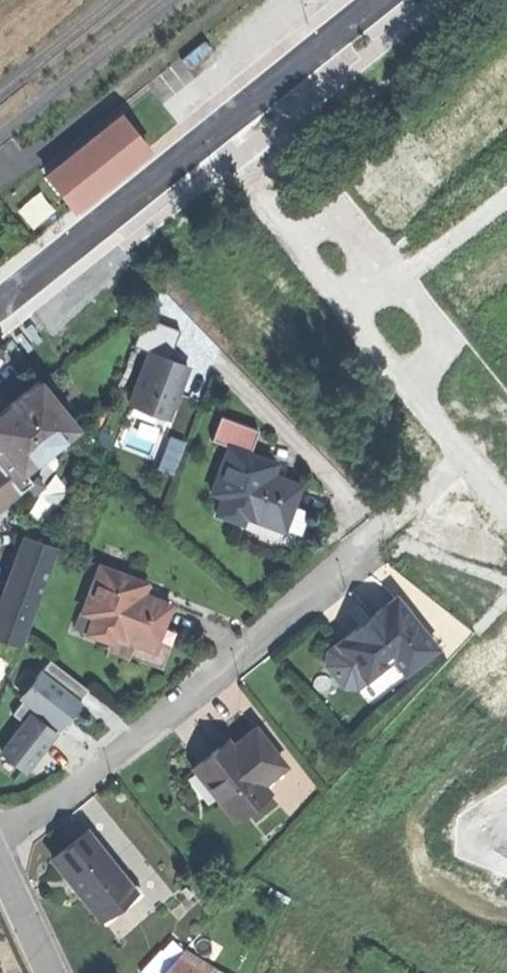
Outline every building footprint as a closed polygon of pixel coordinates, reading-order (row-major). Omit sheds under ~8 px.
[(50,169),(77,202),(151,143),(124,110),(50,169)] [(186,365),(149,351),(128,406),(166,420),(186,365)] [(15,489),(27,478),(20,469),(72,427),(36,382),(0,411),(0,471),(15,489)] [(210,441),(226,447),(248,454),(257,429),(218,416),(210,441)] [(221,498),(215,515),(239,523),(241,524),(244,513),(280,525),(287,505),(291,506),(298,485),(270,476),(259,472),(263,459),(248,454),(226,447),(210,494),(221,498)] [(275,463),(263,459),(259,472),(270,476),(275,463)] [(15,489),(0,471),(0,500),(15,489)] [(305,511),(291,506),(287,505),(280,525),(244,513),(241,524),(239,523),(236,531),(292,550),(297,534),(305,511)] [(44,535),(41,543),(53,547),(56,539),(44,535)] [(22,536),(5,582),(37,594),(53,547),(41,543),(22,536)] [(91,616),(84,634),(108,642),(110,643),(114,633),(150,645),(157,624),(161,626),(169,604),(141,594),(130,591),(134,579),(95,566),(79,612),(91,616)] [(145,583),(134,579),(130,591),(141,594),(145,583)] [(19,643),(37,594),(5,582),(0,596),(0,636),(19,643)] [(433,648),(394,598),(326,651),(325,664),(341,685),(354,686),(384,662),(384,657),(389,654),(403,672),(433,648)] [(174,630),(161,626),(157,624),(150,645),(114,633),(110,643),(108,642),(105,650),(161,669),(166,654),(174,630)] [(437,652),(433,648),(403,672),(389,654),(384,657),(384,662),(354,686),(369,705),(437,652)] [(59,729),(79,702),(41,673),(20,700),(59,729)] [(54,735),(30,715),(0,751),(0,752),(24,772),(54,735)] [(215,798),(232,819),(257,798),(251,790),(259,783),(282,765),(253,729),(230,746),(222,753),(217,747),(205,757),(191,768),(193,770),(215,798)] [(226,741),(217,747),(222,753),(230,746),(226,741)] [(210,801),(215,798),(193,770),(188,774),(210,801)] [(266,791),(259,783),(251,790),(257,798),(266,791)] [(84,832),(50,860),(65,879),(68,876),(78,889),(75,891),(92,911),(107,898),(110,902),(129,887),(84,832)] [(69,884),(75,891),(78,889),(68,876),(65,879),(69,884)] [(132,885),(129,887),(110,902),(107,898),(92,911),(101,923),(138,893),(132,885)] [(167,952),(174,959),(183,949),(176,943),(167,952)] [(174,959),(173,960),(184,967),(190,958),(191,956),(183,949),(174,959)] [(184,967),(194,972),(210,972),(213,968),(190,958),(184,967)] [(184,967),(173,960),(162,972),(194,972),(184,967)]
